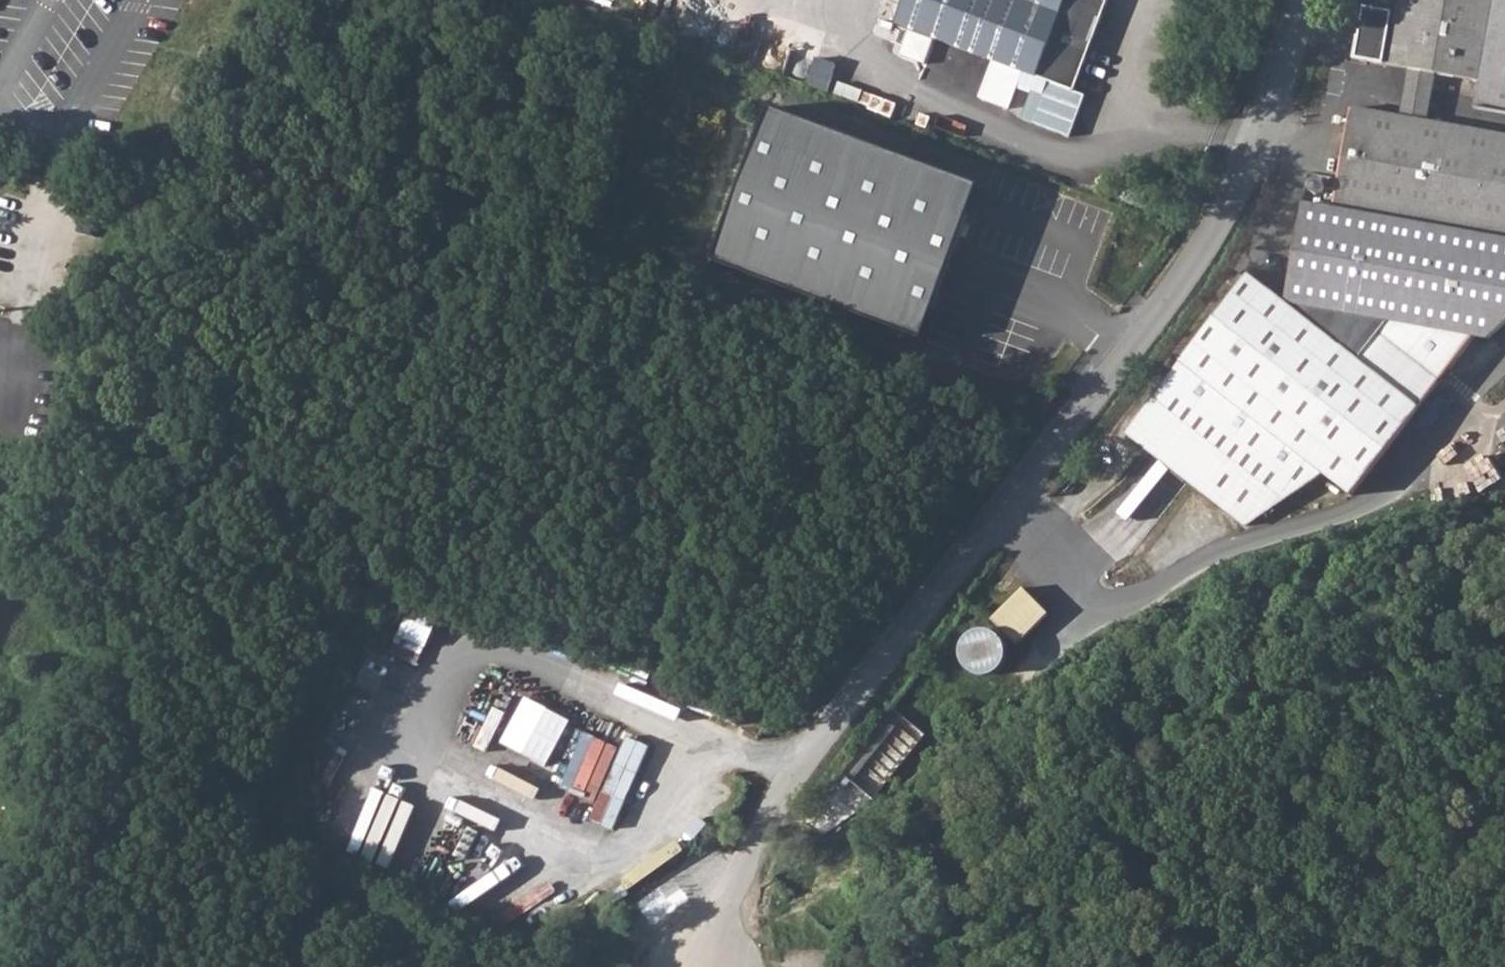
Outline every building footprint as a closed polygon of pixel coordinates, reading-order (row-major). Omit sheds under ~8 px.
[(904,25),(1082,93),(1117,0),(913,0),(904,25)] [(1364,5),(1398,11),(1389,61),(1410,65),(1434,69),(1483,77),(1478,104),(1504,108),(1504,0),(1364,0),(1364,5)] [(1186,474),(1247,523),(1326,467),(1355,488),(1465,349),(1478,332),(1491,332),(1504,319),(1504,134),(1352,105),(1334,203),(1306,200),(1295,255),(1287,301),(1248,271),(1162,389),(1137,423),(1130,433),(1186,474)] [(754,109),(699,262),(915,340),(970,186),(754,109)] [(1025,585),(993,614),(1018,641),(1049,612),(1025,585)] [(963,631),(963,665),(1002,666),(1003,631),(963,631)] [(861,796),(868,802),(928,733),(905,713),(836,793),(852,806),(861,796)]
